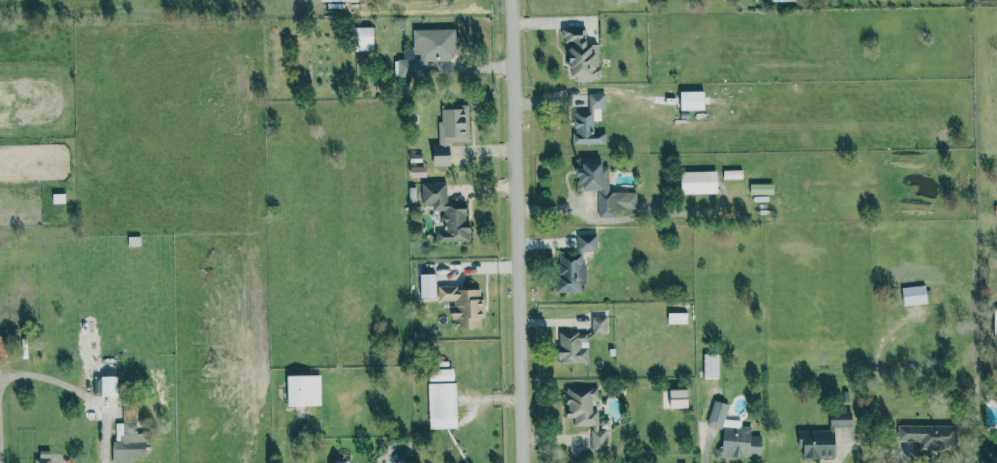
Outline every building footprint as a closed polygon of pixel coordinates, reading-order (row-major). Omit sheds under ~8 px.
[(373,26),(353,27),(354,51),(374,50),(373,26)] [(455,28),(414,29),(414,58),(398,58),(399,76),(427,76),(427,60),(456,60),(455,28)] [(599,44),(586,44),(586,28),(567,28),(569,81),(600,80),(599,44)] [(704,91),(681,91),(680,109),(704,110),(704,91)] [(575,144),(607,143),(607,133),(594,133),(594,120),(601,120),(600,108),(606,108),(606,93),(589,93),(589,110),(574,111),(575,144)] [(450,165),(449,140),(469,140),(468,104),(443,105),(443,121),(438,121),(439,143),(432,143),(433,165),(450,165)] [(637,192),(610,192),(609,163),(582,163),(582,168),(577,168),(577,190),(599,190),(599,217),(616,217),(616,209),(637,209),(637,192)] [(717,170),(681,171),(682,193),(718,193),(717,170)] [(743,170),(724,170),(724,178),(743,178),(743,170)] [(468,241),(468,202),(447,202),(447,182),(421,182),(422,204),(432,204),(432,210),(439,210),(440,241),(468,241)] [(750,194),(774,193),(774,183),(750,184),(750,194)] [(559,253),(558,292),(581,292),(581,283),(585,283),(585,250),(597,250),(597,234),(578,234),(578,253),(559,253)] [(436,273),(419,273),(420,298),(436,297),(436,273)] [(904,306),(928,303),(926,284),(902,287),(904,306)] [(482,328),(482,318),(485,318),(485,298),(481,298),(481,287),(439,288),(439,301),(453,301),(453,328),(482,328)] [(687,323),(687,313),(668,312),(668,322),(687,323)] [(559,331),(559,362),(589,362),(589,339),(608,339),(608,316),(592,316),(592,331),(559,331)] [(719,377),(719,354),(704,354),(704,377),(719,377)] [(286,376),(287,406),(321,405),(321,375),(286,376)] [(102,396),(118,396),(117,376),(101,376),(102,396)] [(456,382),(427,383),(429,428),(458,427),(456,382)] [(593,426),(592,450),(610,450),(610,430),(599,430),(599,410),(593,410),(593,399),(598,399),(598,387),(568,387),(568,417),(575,417),(575,426),(593,426)] [(688,408),(688,390),(669,390),(670,408),(688,408)] [(722,455),(760,458),(762,435),(751,435),(751,426),(742,425),(742,420),(727,419),(728,402),(712,401),(710,426),(724,427),(722,455)] [(136,404),(123,404),(123,422),(114,423),(114,462),(132,462),(132,457),(146,457),(145,440),(137,440),(136,404)] [(803,458),(835,458),(835,426),(852,426),(852,419),(830,420),(830,430),(799,430),(799,449),(803,449),(803,458)] [(899,440),(920,440),(920,449),(957,448),(957,424),(898,426),(899,440)] [(985,449),(985,462),(996,462),(996,448),(985,449)] [(51,450),(35,450),(35,462),(51,462),(51,450)]
